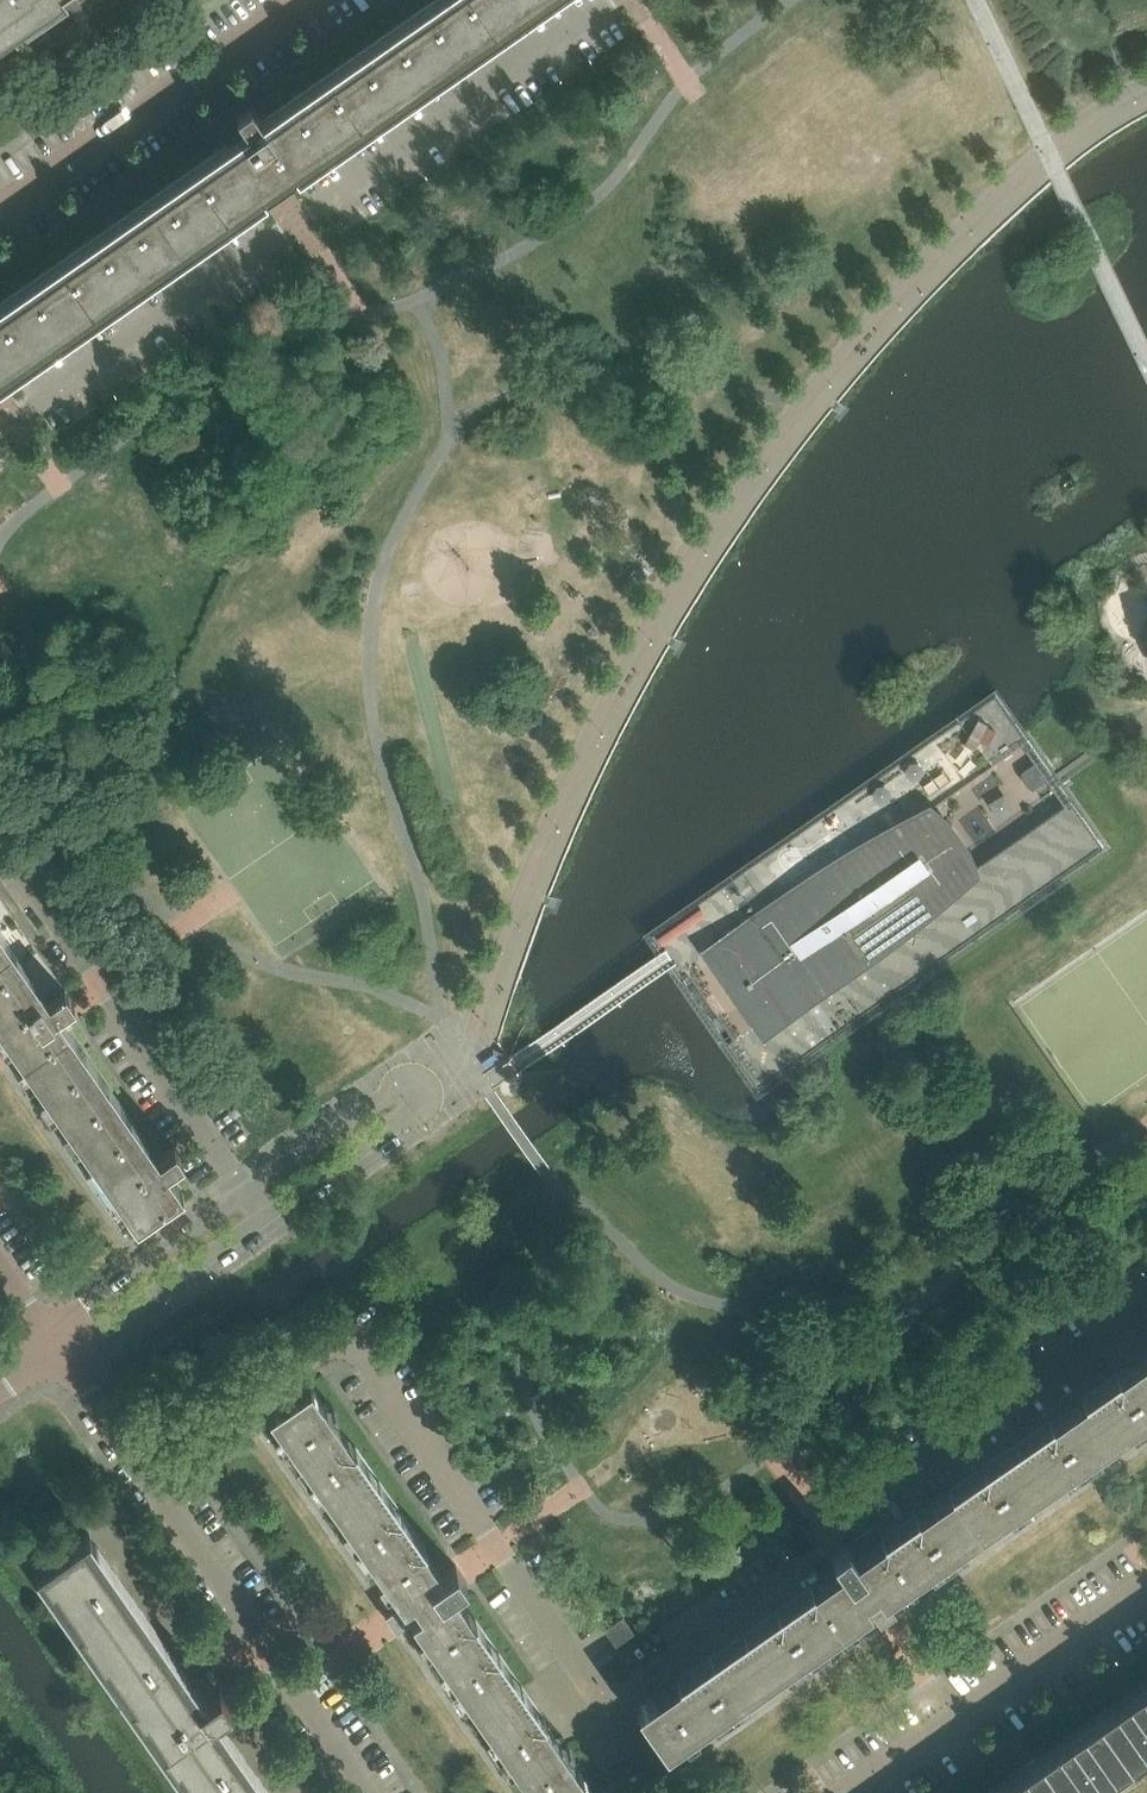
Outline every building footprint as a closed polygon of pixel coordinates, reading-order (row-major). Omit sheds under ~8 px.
[(179,256),(272,191),(546,0),(434,0),(261,121),(251,106),(252,105),(249,101),(221,121),(215,125),(214,124),(212,126),(225,146),(0,303),(0,381),(179,256)] [(43,12),(58,33),(74,22),(90,10),(83,0),(0,0),(0,42),(43,12)] [(994,691),(648,934),(664,958),(756,1090),(813,1050),(1103,847),(1070,800),(975,866),(973,860),(968,848),(962,837),(954,826),(946,816),(937,807),(933,804),(1027,738),(994,691)] [(1030,789),(1032,790),(1053,775),(1053,774),(1042,758),(1021,773),(1021,775),(1022,777),(1022,779),(1023,781),(1025,783),(1026,784),(1027,786),(1029,787),(1030,789)] [(10,1041),(136,1222),(183,1189),(167,1167),(183,1156),(174,1143),(158,1154),(64,1019),(58,1011),(74,1000),(70,994),(65,986),(64,986),(0,894),(0,1026),(10,1041)] [(929,1566),(1146,1414),(1146,1360),(890,1539),(878,1522),(849,1543),(848,1541),(833,1552),(846,1570),(659,1701),(655,1695),(637,1708),(666,1749),(868,1608),(876,1619),(884,1614),(892,1608),(884,1597),(929,1566)] [(401,1624),(412,1617),(535,1792),(577,1792),(590,1784),(577,1765),(572,1769),(448,1591),(466,1579),(461,1573),(455,1564),(437,1576),(316,1403),(322,1399),(309,1381),(268,1410),(402,1601),(384,1614),(389,1622),(394,1629),(401,1624)] [(188,1676),(87,1532),(34,1569),(191,1792),(270,1792),(214,1714),(230,1703),(218,1686),(212,1668),(200,1672),(188,1677),(188,1676)] [(617,1644),(636,1631),(624,1614),(605,1628),(617,1644)] [(1146,1747),(1146,1680),(1038,1756),(1022,1767),(985,1792),(1081,1792),(1146,1747)]
